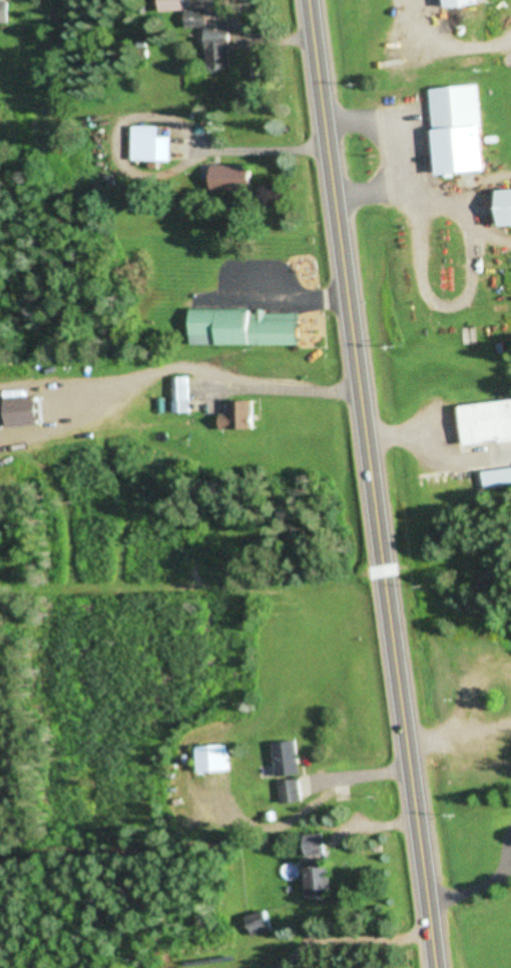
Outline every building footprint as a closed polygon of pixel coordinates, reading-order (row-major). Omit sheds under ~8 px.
[(188,12),(188,0),(164,0),(164,12),(188,12)] [(11,25),(10,2),(0,2),(0,25),(11,25)] [(191,11),(191,27),(208,27),(208,11),(191,11)] [(233,28),(208,29),(210,70),(235,70),(233,28)] [(491,172),(482,84),(433,89),(441,177),(491,172)] [(175,162),(175,137),(165,137),(165,126),(136,126),(136,162),(175,162)] [(215,166),(215,190),(257,190),(257,166),(215,166)] [(510,226),(510,189),(503,190),(504,226),(510,226)] [(191,348),(303,348),(303,312),(191,311),(191,348)] [(189,378),(172,378),(172,413),(189,413),(189,378)] [(464,406),(468,447),(510,443),(510,401),(464,406)] [(255,402),(229,402),(229,416),(221,416),(221,431),(255,431),(255,402)] [(486,488),(510,485),(510,469),(484,472),(486,488)] [(304,776),(301,742),(277,744),(279,778),(304,776)] [(232,772),(232,747),(201,747),(201,772),(232,772)] [(281,782),(283,804),(305,802),(302,779),(281,782)] [(329,856),(328,834),(308,835),(309,857),(329,856)] [(310,900),(335,899),(333,862),(308,863),(310,900)] [(273,930),(267,911),(245,918),(251,937),(273,930)]
